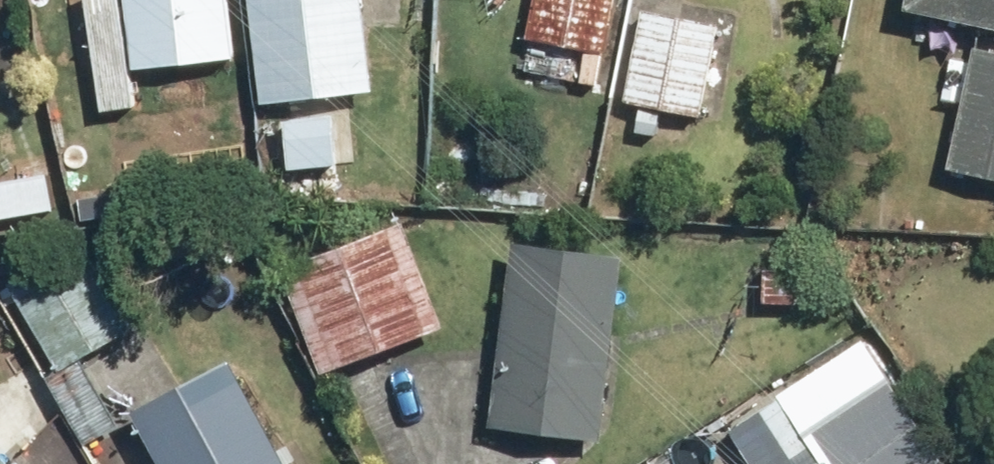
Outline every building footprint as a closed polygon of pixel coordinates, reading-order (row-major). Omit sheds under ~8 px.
[(110,110),(151,105),(146,65),(242,52),(235,0),(95,0),(110,110)] [(271,97),(377,87),(368,0),(261,0),(271,97)] [(622,0),(538,0),(527,70),(609,83),(622,0)] [(918,9),(993,23),(993,0),(919,0),(918,9)] [(632,101),(645,104),(640,132),(666,136),(671,108),(709,114),(724,23),(647,10),(632,101)] [(984,42),(957,169),(993,177),(993,44),(984,42)] [(66,207),(58,159),(0,169),(0,218),(66,207)] [(288,266),(331,372),(451,324),(408,218),(288,266)] [(112,226),(14,278),(62,368),(140,326),(116,280),(136,270),(112,226)] [(634,245),(516,234),(499,420),(617,430),(634,245)] [(871,337),(791,391),(787,384),(733,421),(762,463),(841,463),(860,451),(868,463),(957,463),(871,337)] [(145,400),(176,463),(304,463),(247,350),(145,400)] [(10,454),(0,463),(20,463),(10,454)]
